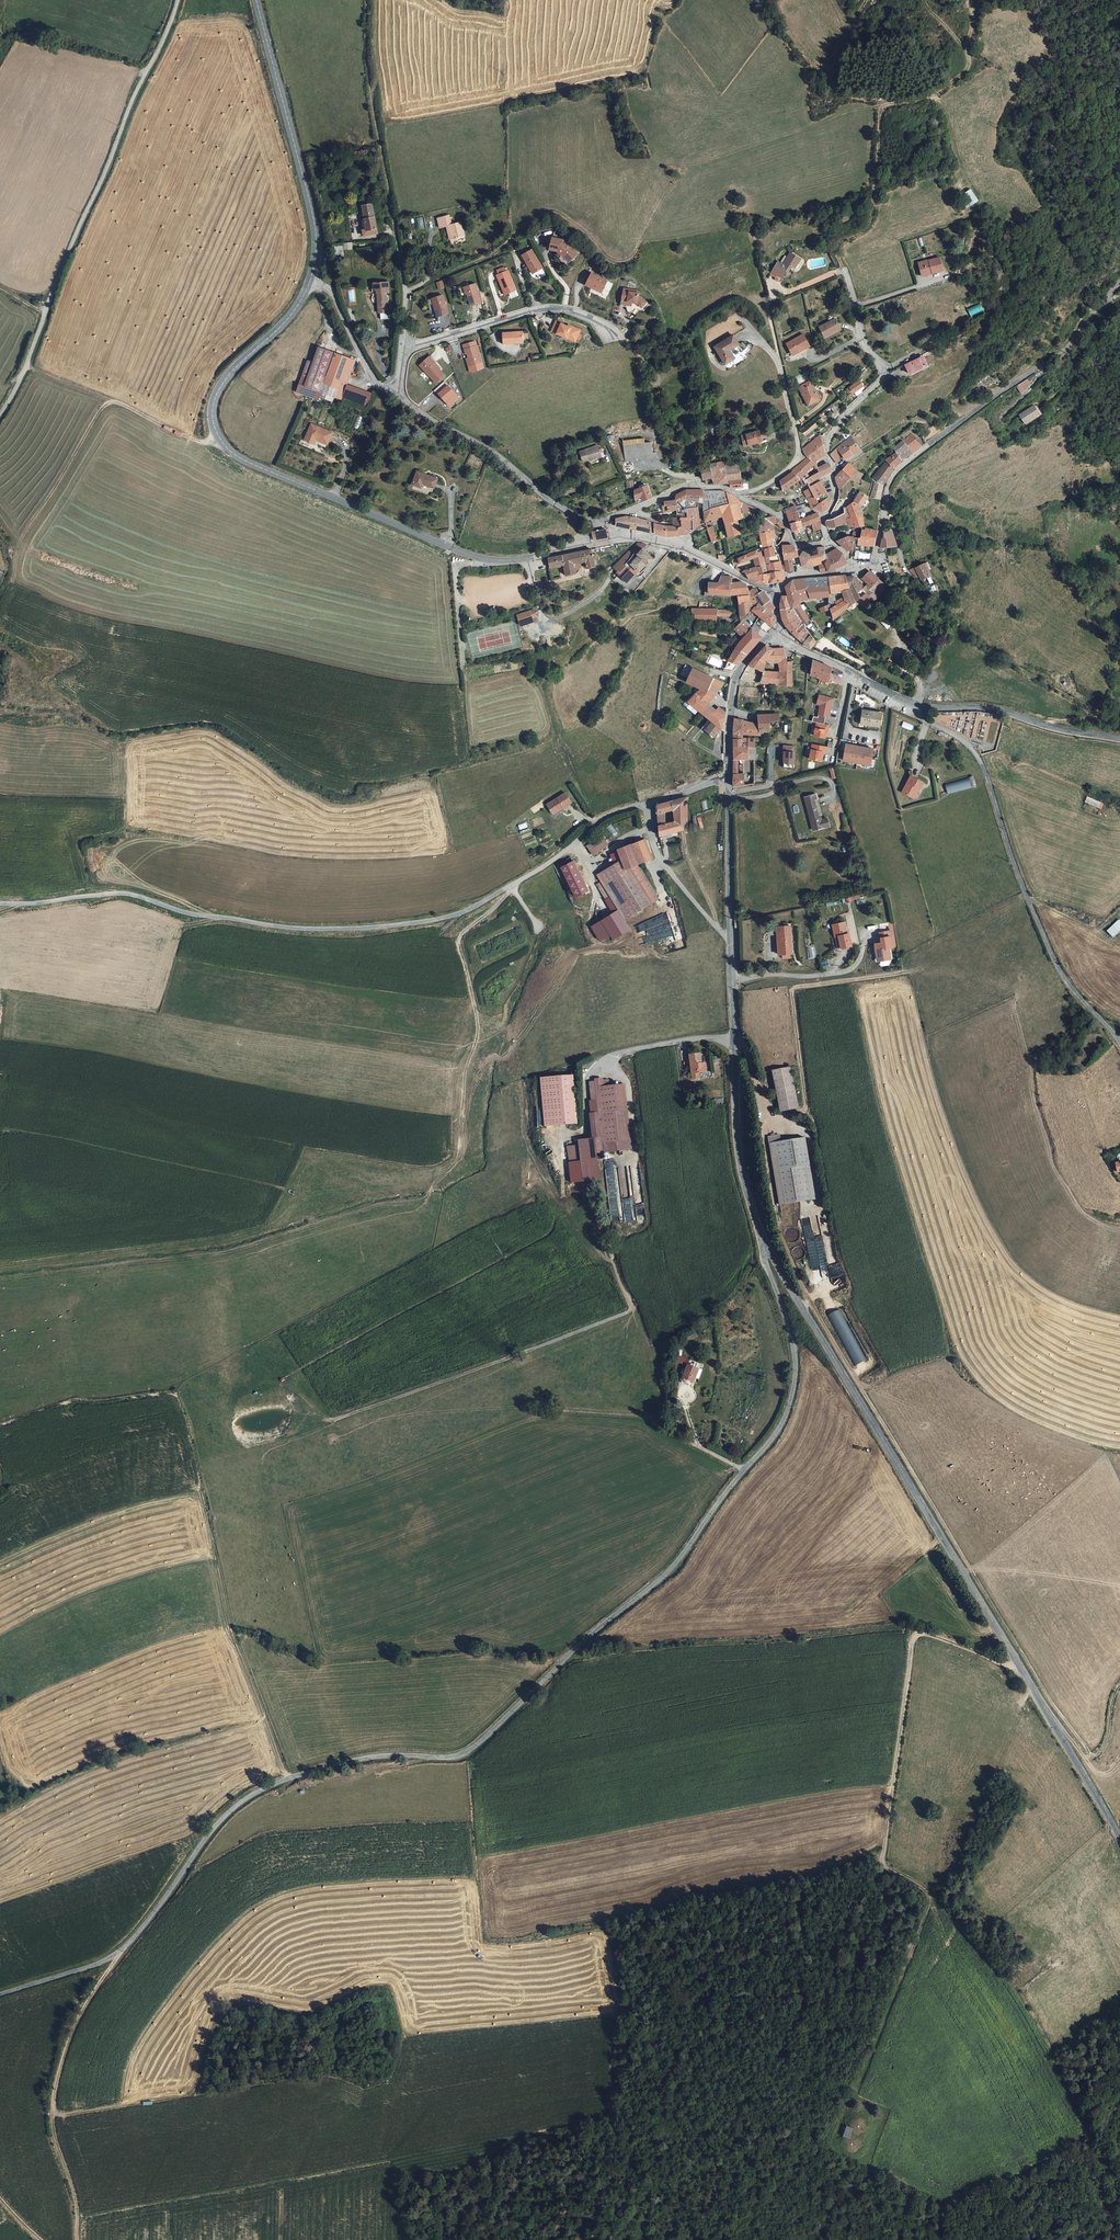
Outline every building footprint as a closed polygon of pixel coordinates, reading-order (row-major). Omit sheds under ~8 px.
[(972,190),(961,197),(968,207),(978,200),(972,190)] [(376,229),(372,205),(361,207),(364,220),(362,220),(364,232),(362,232),(363,237),(377,234),(376,229)] [(440,228),(447,227),(444,216),(437,217),(440,228)] [(459,223),(451,226),(448,226),(452,240),(463,237),(459,223)] [(557,252),(569,263),(577,254),(562,240),(552,238),(550,250),(557,252)] [(342,244),(334,244),(334,255),(340,255),(340,250),(342,250),(342,244)] [(542,268),(532,251),(523,257),(532,274),(542,268)] [(779,262),(772,274),(776,277),(781,280),(788,268),(791,270),(793,266),(796,268),(802,259),(791,252),(788,257),(786,256),(782,261),(785,263),(782,264),(779,262)] [(919,263),(923,277),(942,272),(938,258),(919,263)] [(515,291),(508,271),(506,272),(498,274),(496,275),(504,295),(508,293),(515,291)] [(611,283),(591,273),(585,286),(591,288),(589,291),(603,298),(611,283)] [(388,294),(387,283),(373,284),(373,289),(376,292),(377,313),(386,313),(385,294),(388,294)] [(481,302),(475,285),(464,288),(469,306),(481,302)] [(646,303),(638,296),(638,292),(623,289),(621,301),(631,303),(636,304),(641,308),(646,303)] [(446,313),(441,297),(433,300),(435,308),(434,309),(436,317),(446,313)] [(971,316),(983,310),(979,303),(967,309),(971,316)] [(820,328),(825,338),(841,329),(836,319),(820,328)] [(553,332),(567,339),(569,335),(578,339),(580,334),(579,334),(581,329),(573,325),(572,327),(558,321),(553,332)] [(522,331),(502,332),(502,344),(513,343),(513,340),(523,340),(522,331)] [(577,343),(578,339),(569,335),(567,339),(577,343)] [(787,345),(793,356),(810,346),(804,335),(787,345)] [(713,347),(723,365),(732,360),(728,352),(738,347),(732,336),(713,347)] [(483,368),(477,345),(476,341),(462,344),(463,349),(465,354),(467,354),(471,371),(483,368)] [(319,393),(335,352),(317,345),(312,360),(306,358),(293,391),(315,399),(316,397),(328,401),(330,397),(319,393)] [(354,359),(335,352),(319,393),(330,397),(338,400),(354,359)] [(434,361),(429,356),(419,365),(435,383),(444,375),(433,363),(434,361)] [(904,367),(909,376),(917,372),(929,366),(924,357),(904,367)] [(1028,380),(1018,387),(1021,392),(1030,383),(1028,380)] [(445,381),(433,390),(440,399),(442,397),(450,406),(459,398),(445,381)] [(809,381),(798,386),(808,405),(819,399),(809,381)] [(860,381),(851,388),(857,397),(863,393),(862,391),(861,389),(864,387),(860,381)] [(370,391),(346,383),(341,396),(365,404),(370,391)] [(1027,422),(1041,414),(1035,405),(1022,414),(1027,422)] [(806,428),(804,426),(799,429),(805,437),(818,427),(814,422),(806,428)] [(326,445),(332,433),(310,423),(305,435),(316,440),(326,445)] [(760,442),(759,436),(761,436),(760,431),(741,435),(744,446),(760,442)] [(912,434),(903,440),(912,452),(921,446),(912,434)] [(314,445),(316,440),(305,435),(303,440),(314,445)] [(806,457),(807,458),(814,464),(824,455),(825,453),(823,442),(819,435),(802,448),(804,452),(806,457)] [(858,452),(860,450),(851,436),(837,447),(843,456),(845,458),(852,455),(858,452)] [(643,438),(623,440),(625,460),(652,457),(651,453),(650,443),(644,443),(643,438)] [(893,448),(896,452),(902,460),(912,452),(903,440),(893,448)] [(601,457),(597,445),(578,451),(581,460),(588,458),(589,461),(601,457)] [(829,455),(835,462),(843,456),(837,447),(829,455)] [(896,452),(886,461),(894,468),(902,460),(896,452)] [(814,464),(807,458),(792,470),(793,471),(799,480),(801,478),(805,483),(807,481),(803,475),(814,464)] [(705,480),(706,480),(713,478),(714,485),(729,484),(728,480),(740,478),(739,463),(725,465),(724,460),(703,465),(705,480)] [(882,484),(894,468),(886,461),(871,478),(875,481),(882,484)] [(842,470),(851,478),(858,470),(849,462),(842,470)] [(819,472),(807,478),(810,482),(830,470),(831,468),(831,467),(830,465),(829,464),(826,464),(817,468),(819,472)] [(839,490),(851,478),(842,470),(836,476),(835,478),(835,481),(839,490)] [(858,482),(863,474),(858,470),(851,478),(858,482)] [(433,487),(436,478),(417,471),(412,484),(420,487),(422,483),(433,487)] [(779,481),(784,491),(799,480),(793,471),(779,481)] [(730,481),(731,489),(742,487),(741,479),(730,481)] [(813,495),(818,503),(828,496),(824,488),(821,484),(820,481),(809,487),(813,495)] [(882,484),(875,481),(870,498),(880,499),(883,485),(882,484)] [(640,490),(634,492),(634,500),(641,498),(643,502),(651,499),(646,487),(645,488),(640,490)] [(813,495),(809,487),(802,491),(807,499),(813,495)] [(697,507),(699,503),(703,503),(703,490),(686,490),(676,494),(675,500),(675,508),(676,517),(679,517),(691,517),(693,530),(700,525),(697,507)] [(724,491),(720,490),(703,490),(703,503),(703,511),(711,507),(732,502),(732,499),(733,496),(724,491)] [(868,496),(860,491),(855,500),(861,504),(863,505),(868,496)] [(812,509),(815,508),(818,503),(813,495),(807,499),(808,503),(812,509)] [(829,498),(828,496),(818,503),(815,508),(822,511),(825,510),(829,498)] [(743,518),(741,513),(756,509),(737,500),(732,502),(711,507),(703,511),(704,522),(721,516),(727,536),(740,533),(736,519),(743,518)] [(851,518),(846,519),(847,523),(850,526),(855,527),(864,526),(861,504),(855,500),(853,502),(847,507),(848,511),(851,518)] [(785,509),(789,522),(799,519),(797,513),(795,507),(795,505),(785,509)] [(836,527),(847,523),(846,519),(845,513),(834,519),(827,520),(825,522),(827,527),(836,527)] [(801,526),(804,525),(811,523),(819,521),(816,514),(814,514),(799,519),(801,526)] [(625,516),(615,518),(615,525),(628,528),(631,528),(648,532),(650,522),(636,517),(625,516)] [(770,528),(770,525),(777,523),(780,528),(784,527),(779,521),(774,516),(769,517),(765,518),(766,523),(759,525),(760,531),(770,528)] [(673,526),(663,525),(661,535),(666,536),(678,535),(677,526),(681,526),(679,517),(676,517),(672,517),(673,526)] [(691,517),(679,517),(681,526),(677,526),(678,535),(686,534),(693,530),(691,517)] [(795,531),(802,529),(801,526),(799,519),(789,522),(791,530),(794,529),(795,531)] [(821,528),(819,521),(811,523),(814,531),(821,528)] [(654,534),(661,535),(663,525),(653,522),(654,534)] [(714,541),(716,540),(712,526),(707,527),(711,542),(714,541)] [(782,538),(776,535),(774,530),(774,528),(770,528),(760,531),(760,533),(761,535),(762,542),(764,551),(765,557),(779,553),(777,545),(782,538)] [(861,538),(858,538),(858,545),(874,546),(877,530),(865,528),(865,529),(862,529),(861,538)] [(606,530),(604,529),(593,532),(592,535),(593,540),(608,537),(606,530)] [(881,547),(897,546),(892,531),(891,531),(884,532),(881,547)] [(848,536),(837,541),(846,549),(853,550),(855,545),(854,537),(848,536)] [(643,548),(646,545),(638,543),(632,548),(637,553),(643,548)] [(792,544),(784,545),(783,546),(784,552),(785,558),(791,557),(797,555),(795,548),(792,544)] [(800,551),(800,553),(798,554),(798,556),(800,557),(802,564),(800,566),(802,568),(804,566),(805,568),(818,564),(817,562),(825,559),(826,553),(823,554),(822,552),(822,549),(823,547),(818,547),(800,551)] [(821,566),(818,567),(818,572),(825,572),(846,563),(841,552),(836,547),(826,553),(825,559),(824,562),(821,564),(821,566)] [(640,571),(647,562),(649,563),(654,557),(643,548),(637,553),(632,548),(628,553),(626,555),(623,558),(620,561),(614,567),(622,574),(621,575),(628,582),(639,570),(640,571)] [(562,555),(564,564),(566,576),(576,574),(576,572),(575,570),(574,564),(582,563),(586,562),(587,568),(595,567),(593,559),(597,559),(596,554),(593,555),(592,549),(562,555)] [(733,565),(753,558),(757,552),(757,550),(747,553),(737,557),(736,559),(732,561),(733,565)] [(765,557),(764,551),(757,552),(753,558),(756,566),(744,570),(745,572),(748,577),(767,572),(765,557)] [(785,570),(787,570),(785,558),(784,552),(781,552),(779,553),(782,571),(785,570)] [(765,557),(767,572),(770,583),(781,581),(784,579),(782,571),(779,553),(765,557)] [(557,566),(564,564),(562,555),(548,558),(550,565),(556,564),(557,566)] [(794,568),(791,557),(785,558),(787,570),(794,568)] [(925,563),(914,568),(919,576),(921,580),(930,575),(925,563)] [(909,570),(916,578),(919,576),(914,568),(909,570)] [(861,577),(866,583),(869,587),(877,578),(868,570),(861,577)] [(770,583),(767,572),(748,577),(749,577),(752,580),(756,582),(761,583),(765,583),(770,583)] [(830,593),(841,591),(848,588),(845,576),(844,575),(829,577),(830,593)] [(848,588),(855,602),(858,599),(865,592),(861,587),(853,575),(845,576),(848,588)] [(737,594),(741,620),(745,615),(750,609),(750,603),(749,595),(749,591),(746,584),(741,581),(731,582),(731,577),(721,576),(718,582),(708,582),(708,587),(708,593),(715,593),(730,594),(737,594)] [(796,579),(796,589),(828,586),(827,577),(796,579)] [(867,601),(870,604),(886,586),(879,580),(877,578),(869,587),(866,583),(861,587),(865,592),(870,598),(867,601)] [(810,599),(828,596),(828,586),(796,589),(796,579),(791,581),(785,587),(787,595),(792,607),(800,605),(800,600),(810,599)] [(715,597),(715,593),(708,593),(708,587),(704,587),(704,596),(715,597)] [(774,607),(762,591),(757,593),(756,588),(751,588),(749,591),(749,595),(750,603),(750,609),(758,603),(764,609),(770,611),(774,607)] [(843,599),(834,605),(829,609),(832,620),(847,608),(855,602),(848,588),(841,591),(843,599)] [(858,599),(863,605),(867,601),(870,598),(865,592),(858,599)] [(779,610),(792,607),(787,595),(781,595),(779,601),(779,607),(779,610)] [(758,603),(750,609),(752,612),(758,616),(764,609),(758,603)] [(829,604),(818,608),(822,613),(829,609),(829,604)] [(792,607),(804,623),(809,619),(800,605),(792,607)] [(791,633),(802,624),(804,623),(792,607),(779,610),(780,618),(784,625),(789,630),(791,633)] [(716,609),(692,608),(692,620),(716,621),(716,616),(716,609)] [(764,609),(758,616),(759,617),(771,626),(773,623),(774,620),(775,618),(774,615),(770,611),(764,609)] [(517,614),(515,615),(518,626),(530,623),(529,619),(533,618),(532,610),(517,614)] [(741,620),(733,629),(742,636),(750,628),(741,620)] [(791,633),(798,639),(807,630),(802,624),(791,633)] [(751,628),(750,628),(742,636),(734,646),(745,653),(761,637),(751,628)] [(843,629),(840,633),(856,645),(859,641),(853,636),(843,629)] [(798,639),(803,643),(810,634),(807,630),(798,639)] [(809,648),(815,641),(810,634),(803,643),(809,648)] [(783,647),(774,648),(766,645),(748,665),(763,672),(761,683),(778,685),(792,686),(793,661),(787,661),(785,657),(783,647)] [(735,665),(745,653),(734,646),(728,655),(725,660),(730,662),(735,665)] [(785,657),(790,656),(792,653),(787,651),(788,649),(783,647),(785,657)] [(827,684),(828,681),(829,682),(832,668),(813,659),(810,674),(821,679),(820,681),(827,684)] [(732,671),(735,665),(730,662),(725,660),(721,669),(732,671)] [(684,664),(679,674),(687,678),(692,667),(684,664)] [(685,681),(699,689),(711,676),(692,667),(687,678),(685,681)] [(701,713),(708,704),(725,683),(711,676),(699,689),(687,701),(701,713)] [(833,699),(822,696),(818,696),(816,704),(820,705),(818,714),(826,716),(829,716),(833,699)] [(715,710),(708,704),(701,713),(708,719),(715,710)] [(708,719),(710,721),(720,729),(725,712),(718,707),(715,710),(708,719)] [(880,726),(882,713),(864,711),(862,723),(880,726)] [(758,732),(760,732),(768,732),(768,721),(768,714),(757,714),(758,724),(758,732)] [(818,714),(817,717),(814,716),(813,721),(816,722),(824,723),(826,716),(818,714)] [(733,727),(733,734),(741,734),(760,735),(760,732),(758,732),(758,724),(742,721),(742,719),(734,719),(733,727)] [(720,729),(710,721),(703,728),(714,737),(720,729)] [(911,730),(913,725),(903,721),(901,726),(911,730)] [(829,725),(816,723),(814,736),(825,738),(827,731),(828,731),(829,725)] [(741,738),(741,734),(733,734),(733,747),(754,747),(754,738),(741,738)] [(827,747),(812,744),(809,759),(821,761),(822,752),(826,752),(827,747)] [(870,765),(873,749),(846,744),(843,760),(870,765)] [(794,746),(783,746),(783,767),(794,768),(794,746)] [(733,759),(737,759),(758,759),(758,754),(754,754),(754,747),(733,747),(733,759)] [(733,786),(744,786),(744,774),(733,774),(733,786)] [(920,789),(924,782),(911,776),(903,793),(913,798),(918,788),(920,789)] [(974,786),(972,777),(944,784),(947,794),(974,786)] [(552,814),(571,802),(565,792),(554,799),(547,804),(552,814)] [(658,836),(686,830),(686,796),(657,804),(658,836)] [(819,800),(818,796),(806,798),(807,805),(809,805),(814,824),(812,824),(813,831),(830,828),(828,819),(822,820),(821,816),(819,816),(815,801),(819,800)] [(1090,797),(1086,809),(1098,814),(1103,803),(1090,797)] [(588,846),(591,850),(606,839),(603,835),(588,846)] [(591,850),(594,855),(610,844),(606,839),(591,850)] [(618,851),(621,859),(624,868),(637,864),(653,858),(646,839),(617,849),(618,851)] [(621,859),(618,851),(609,855),(613,864),(621,859)] [(624,868),(621,859),(613,864),(597,874),(601,880),(610,895),(619,909),(625,918),(658,899),(637,864),(624,868)] [(589,890),(573,861),(561,867),(576,896),(589,890)] [(610,895),(601,880),(596,883),(605,898),(610,895)] [(855,900),(857,905),(864,903),(860,893),(844,899),(846,903),(855,900)] [(610,895),(605,898),(614,912),(619,909),(610,895)] [(619,909),(614,912),(602,919),(611,934),(614,939),(631,928),(625,918),(619,909)] [(634,924),(641,945),(673,935),(675,941),(684,938),(680,924),(671,927),(667,914),(634,924)] [(611,934),(602,919),(592,926),(600,940),(611,934)] [(1107,931),(1112,936),(1119,929),(1119,922),(1118,920),(1107,931)] [(836,936),(840,936),(842,947),(853,945),(850,931),(848,931),(846,921),(834,924),(836,936)] [(777,934),(777,954),(780,954),(780,957),(788,957),(788,954),(792,954),(791,927),(781,927),(781,924),(768,924),(768,934),(777,934)] [(888,948),(892,948),(889,932),(880,933),(882,942),(875,944),(878,958),(882,957),(883,962),(891,960),(888,948)] [(807,948),(809,957),(815,956),(813,947),(807,948)] [(706,1072),(705,1063),(701,1063),(701,1054),(691,1054),(692,1077),(700,1077),(700,1072),(706,1072)] [(801,1107),(794,1066),(776,1069),(783,1109),(801,1107)] [(572,1077),(541,1079),(544,1124),(575,1122),(572,1077)] [(630,1142),(625,1085),(609,1086),(608,1079),(601,1080),(601,1079),(594,1079),(595,1081),(589,1082),(591,1101),(588,1101),(593,1139),(593,1145),(630,1142)] [(818,1198),(806,1137),(782,1141),(781,1134),(769,1136),(782,1204),(818,1198)] [(593,1139),(578,1140),(578,1145),(580,1161),(582,1183),(599,1180),(596,1153),(631,1150),(630,1142),(593,1145),(593,1139)] [(569,1162),(580,1161),(578,1145),(568,1147),(569,1162)] [(613,1160),(604,1161),(610,1222),(620,1221),(617,1196),(622,1195),(622,1199),(629,1198),(628,1194),(629,1194),(627,1179),(620,1180),(621,1194),(617,1194),(613,1160)] [(570,1184),(582,1183),(580,1161),(569,1162),(568,1162),(570,1184)] [(799,1246),(791,1252),(796,1259),(804,1253),(799,1246)] [(834,1273),(840,1271),(835,1249),(826,1251),(827,1254),(819,1256),(819,1258),(810,1260),(812,1270),(820,1268),(822,1277),(831,1276),(831,1279),(835,1279),(834,1273)] [(829,1314),(852,1366),(864,1361),(841,1309),(829,1314)] [(697,1381),(701,1366),(687,1362),(681,1381),(692,1385),(693,1380),(697,1381)] [(850,2125),(850,2128),(851,2129),(852,2131),(854,2132),(856,2133),(858,2133),(860,2133),(862,2131),(864,2130),(865,2128),(865,2126),(865,2124),(864,2122),(863,2120),(861,2119),(859,2118),(857,2118),(855,2119),(853,2120),(851,2121),(850,2123),(850,2125)] [(849,2137),(852,2128),(846,2126),(843,2135),(849,2137)] [(849,2135),(847,2136),(845,2138),(844,2139),(843,2141),(843,2144),(843,2146),(844,2148),(846,2149),(848,2150),(850,2151),(852,2150),(854,2150),(856,2148),(857,2146),(858,2144),(858,2142),(858,2140),(856,2138),(855,2137),(853,2136),(851,2135),(849,2135)]
